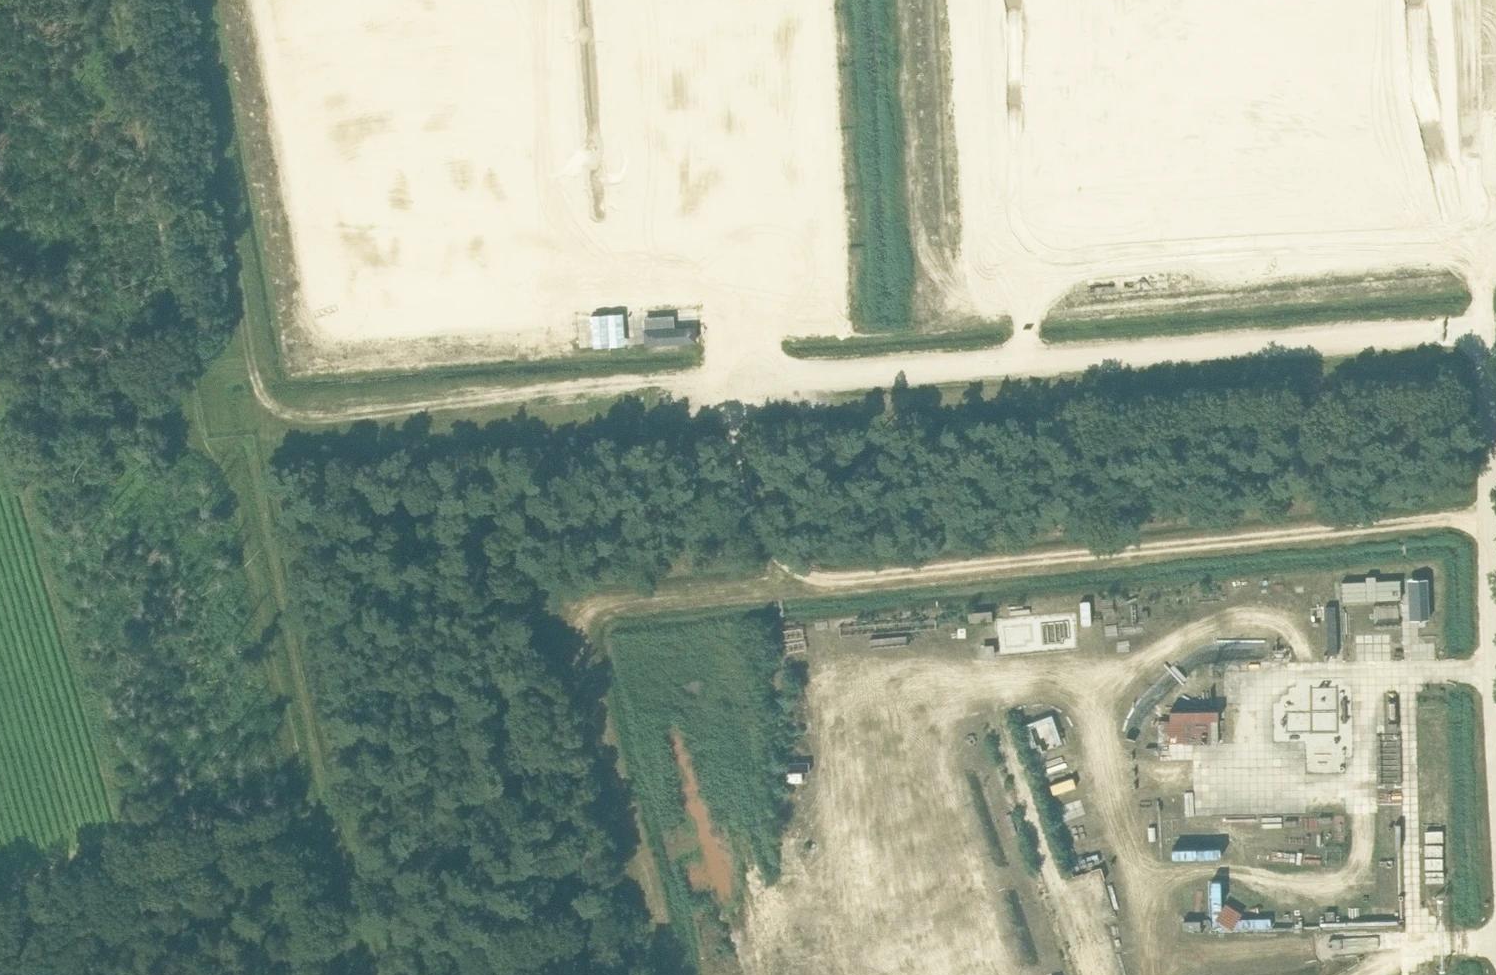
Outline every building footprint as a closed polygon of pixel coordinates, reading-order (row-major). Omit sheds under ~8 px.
[(695,323),(672,324),(672,316),(643,316),(643,341),(695,341),(695,323)] [(1400,597),(1399,576),(1340,578),(1341,599),(1400,597)] [(1427,581),(1414,581),(1415,616),(1429,615),(1427,581)] [(1217,740),(1216,706),(1167,707),(1167,718),(1187,718),(1187,741),(1217,740)]
